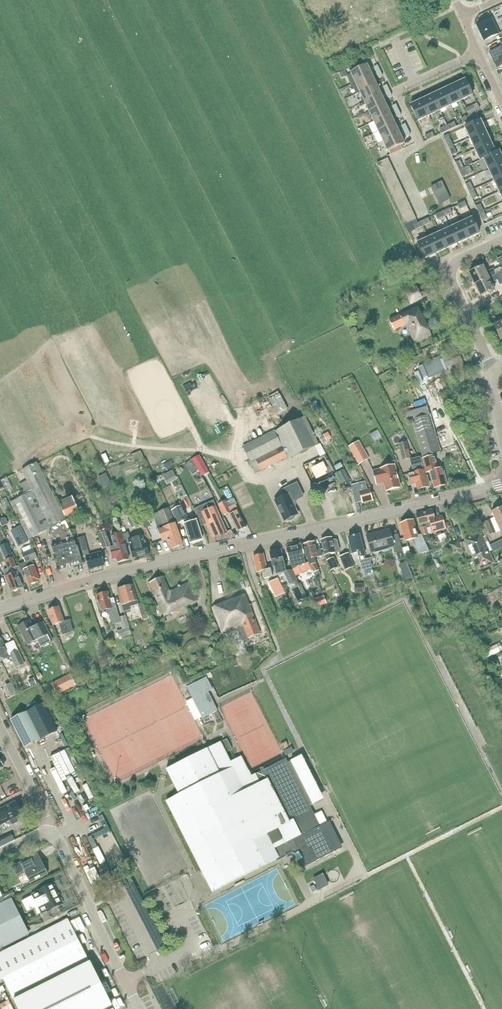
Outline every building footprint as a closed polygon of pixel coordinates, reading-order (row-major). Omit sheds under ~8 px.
[(492,18),(477,25),(484,41),(499,34),(492,18)] [(490,53),(497,68),(501,66),(501,47),(490,53)] [(355,82),(372,74),(367,64),(351,72),(355,82)] [(360,92),(377,84),(372,74),(355,82),(360,92)] [(455,85),(462,100),(473,95),(466,80),(455,85)] [(365,102),(381,94),(377,84),(360,92),(365,102)] [(451,105),(462,100),(455,85),(444,90),(451,105)] [(440,110),(451,105),(444,90),(433,95),(440,110)] [(369,112),(386,104),(381,94),(365,102),(369,112)] [(422,101),(429,115),(435,113),(436,115),(441,113),(440,110),(433,95),(422,101)] [(418,121),(429,115),(422,101),(411,106),(418,121)] [(374,122),(391,114),(386,104),(369,112),(374,122)] [(468,115),(480,109),(477,104),(466,109),(468,115)] [(378,131),(395,124),(391,114),(374,122),(378,131)] [(463,123),(471,120),(469,115),(461,119),(463,123)] [(471,139),(486,131),(481,120),(465,127),(471,139)] [(449,130),(457,127),(454,122),(447,126),(449,130)] [(383,141),(400,133),(395,124),(378,131),(383,141)] [(442,134),(449,130),(447,126),(440,129),(442,134)] [(476,149),(491,142),(486,131),(471,139),(476,149)] [(427,141),(434,137),(432,132),(425,136),(427,141)] [(400,133),(383,141),(388,151),(405,144),(400,133)] [(449,149),(453,146),(448,135),(444,137),(449,149)] [(485,159),(496,153),(491,142),(476,149),(481,161),(485,159)] [(501,164),(501,157),(499,152),(496,153),(485,159),(490,170),(501,164)] [(379,169),(390,164),(388,159),(376,164),(379,169)] [(459,171),(464,169),(460,161),(455,163),(459,171)] [(381,175),(393,169),(390,164),(379,169),(381,175)] [(501,177),(501,164),(490,170),(495,180),(501,177)] [(383,180),(395,174),(393,169),(381,175),(383,180)] [(386,185),(397,179),(395,174),(383,180),(386,185)] [(388,190),(400,184),(397,179),(386,185),(388,190)] [(442,183),(432,188),(440,205),(450,200),(442,183)] [(469,193),(474,190),(470,183),(465,185),(469,193)] [(391,195),(402,190),(400,184),(388,190),(391,195)] [(393,200),(404,195),(402,190),(391,195),(393,200)] [(395,205),(407,200),(404,195),(393,200),(395,205)] [(398,210),(409,205),(407,200),(395,205),(398,210)] [(459,210),(467,206),(465,202),(457,205),(459,210)] [(479,215),(484,212),(480,204),(476,207),(479,215)] [(400,215),(412,210),(409,205),(398,210),(400,215)] [(445,216),(452,213),(450,208),(443,212),(445,216)] [(402,220),(414,215),(412,210),(400,215),(402,220)] [(437,220),(445,216),(443,212),(435,215),(437,220)] [(405,225),(416,220),(414,215),(402,220),(405,225)] [(423,226),(430,223),(428,218),(421,222),(423,226)] [(473,219),(467,222),(465,218),(460,221),(462,224),(468,239),(480,234),(473,219)] [(416,230),(423,226),(421,222),(413,225),(416,230)] [(458,244),(468,239),(462,224),(451,229),(458,244)] [(451,229),(445,232),(443,228),(438,230),(439,234),(440,234),(447,249),(458,244),(451,229)] [(436,254),(447,249),(440,234),(439,234),(429,239),(436,254)] [(429,239),(423,242),(422,238),(416,241),(418,246),(419,246),(424,259),(436,254),(429,239)] [(501,272),(501,270),(501,268),(487,274),(484,267),(469,274),(475,285),(501,272)] [(475,285),(481,297),(495,290),(491,283),(497,280),(501,290),(501,272),(475,285)] [(422,298),(418,292),(416,288),(406,293),(411,304),(422,298)] [(415,344),(431,336),(417,307),(389,321),(394,330),(406,325),(415,344)] [(501,339),(501,322),(494,325),(500,340),(501,339)] [(429,378),(445,371),(449,381),(467,374),(458,349),(439,357),(423,363),(429,378)] [(207,380),(204,370),(197,373),(200,383),(207,380)] [(268,397),(279,416),(288,411),(287,408),(278,392),(268,397)] [(435,432),(430,415),(427,407),(404,414),(406,422),(412,420),(423,457),(440,451),(437,439),(450,436),(448,428),(435,432)] [(288,459),(315,446),(320,457),(302,466),(311,485),(336,473),(327,454),(326,455),(321,444),(319,445),(305,417),(301,419),(275,432),(274,431),(243,447),(256,473),(287,457),(288,459)] [(327,441),(323,434),(319,437),(322,444),(327,441)] [(358,442),(349,447),(359,464),(368,459),(358,442)] [(402,460),(411,458),(407,442),(398,444),(402,460)] [(141,450),(132,454),(136,463),(144,459),(141,450)] [(195,463),(202,460),(199,455),(193,459),(195,463)] [(442,468),(439,469),(435,455),(423,458),(424,463),(426,472),(431,471),(435,488),(446,485),(442,468)] [(419,459),(410,461),(413,473),(409,474),(411,485),(416,484),(417,489),(428,487),(423,466),(419,459)] [(190,462),(186,466),(189,470),(194,466),(190,462)] [(58,506),(38,466),(37,463),(22,471),(27,481),(20,485),(25,495),(10,503),(25,530),(29,539),(49,529),(53,537),(58,535),(62,542),(51,546),(60,571),(83,564),(78,547),(76,547),(75,542),(66,522),(63,515),(58,506)] [(381,469),(373,471),(377,484),(384,482),(386,491),(400,488),(394,466),(381,469)] [(164,484),(172,478),(165,468),(157,475),(164,484)] [(350,482),(344,469),(337,472),(344,485),(350,482)] [(107,474),(102,476),(108,486),(112,484),(107,474)] [(357,483),(350,485),(355,503),(361,502),(362,503),(373,501),(369,488),(367,489),(365,481),(357,483)] [(292,502),(303,497),(297,484),(283,490),(285,496),(275,501),(284,521),(287,520),(289,520),(291,520),(293,519),(295,517),(296,515),(298,514),(292,502)] [(213,501),(199,507),(206,524),(213,539),(226,533),(220,517),(218,518),(217,515),(218,515),(215,506),(216,506),(213,501)] [(246,527),(238,511),(235,504),(229,507),(226,501),(218,505),(224,516),(228,514),(237,532),(246,527)] [(74,502),(61,508),(65,516),(78,510),(74,502)] [(171,510),(177,524),(188,519),(182,506),(181,506),(180,502),(170,506),(171,510)] [(182,545),(175,524),(168,508),(158,513),(165,529),(159,531),(162,540),(168,538),(169,541),(167,541),(168,542),(169,542),(172,549),(182,545)] [(501,523),(501,508),(493,512),(495,518),(484,522),(487,529),(501,523)] [(434,518),(432,510),(416,514),(422,536),(429,534),(436,532),(446,529),(442,516),(434,518)] [(133,529),(140,525),(135,514),(127,519),(133,529)] [(146,517),(140,520),(144,528),(150,525),(146,517)] [(421,535),(417,536),(413,520),(401,524),(405,541),(414,539),(418,554),(429,551),(425,543),(423,537),(422,536),(421,535)] [(191,544),(202,541),(198,527),(197,527),(195,521),(187,524),(189,530),(186,530),(191,544)] [(500,530),(501,534),(501,523),(487,529),(490,535),(500,530)] [(398,534),(392,536),(390,529),(366,536),(371,554),(393,548),(394,554),(396,553),(398,560),(406,559),(403,548),(402,549),(398,534)] [(439,534),(445,544),(453,539),(448,529),(439,534)] [(104,550),(110,547),(104,532),(98,534),(104,550)] [(125,545),(121,535),(121,533),(113,535),(115,542),(113,542),(114,547),(110,548),(113,559),(117,558),(118,562),(128,559),(125,545)] [(145,542),(143,536),(130,539),(128,533),(121,535),(125,545),(129,543),(133,558),(149,554),(145,542)] [(486,536),(483,538),(481,533),(465,540),(478,570),(493,564),(489,552),(492,550),(486,536)] [(428,534),(423,537),(425,543),(431,540),(428,534)] [(370,558),(366,559),(360,535),(350,538),(351,544),(350,545),(350,546),(352,554),(356,553),(357,556),(359,555),(363,571),(372,569),(370,558)] [(19,540),(24,553),(22,554),(25,563),(19,565),(22,572),(24,571),(29,585),(31,584),(33,584),(35,584),(36,582),(37,582),(37,581),(39,580),(32,561),(37,559),(33,549),(27,536),(25,537),(19,540)] [(101,553),(89,555),(85,537),(78,538),(83,557),(86,556),(89,569),(104,566),(101,553)] [(334,540),(332,541),(331,538),(321,540),(325,555),(327,561),(331,570),(337,567),(334,558),(332,559),(330,553),(338,551),(336,542),(334,540)] [(461,548),(458,540),(447,544),(449,552),(461,548)] [(501,548),(501,540),(490,546),(493,552),(501,548)] [(314,542),(304,545),(307,559),(308,562),(313,573),(319,570),(316,564),(314,558),(317,557),(322,556),(320,548),(315,549),(314,542)] [(7,543),(0,546),(5,557),(12,554),(7,543)] [(301,545),(286,549),(289,561),(290,565),(292,570),(305,564),(305,563),(301,545)] [(277,574),(286,573),(284,565),(280,550),(270,553),(273,568),(275,567),(277,574)] [(345,570),(354,567),(349,553),(340,557),(345,570)] [(263,555),(261,555),(260,554),(255,555),(255,556),(253,557),(257,573),(262,571),(264,579),(272,577),(270,569),(267,570),(263,555)] [(17,589),(22,587),(19,579),(24,577),(19,566),(15,568),(12,560),(6,562),(9,569),(4,571),(6,576),(5,577),(11,592),(14,591),(15,591),(17,591),(17,589)] [(411,570),(403,573),(406,581),(412,578),(414,577),(411,570)] [(298,581),(293,571),(284,574),(290,585),(298,581)] [(162,577),(150,583),(165,616),(197,600),(189,583),(169,592),(162,577)] [(276,598),(285,593),(278,579),(269,583),(276,598)] [(126,588),(117,590),(124,612),(130,610),(130,607),(138,605),(138,604),(133,586),(130,586),(130,585),(126,586),(126,588)] [(113,599),(110,600),(108,593),(103,594),(102,593),(99,594),(99,595),(96,596),(101,612),(108,609),(112,625),(120,623),(113,599)] [(260,635),(249,606),(245,595),(212,608),(222,634),(238,628),(243,641),(260,635)] [(59,607),(48,611),(53,626),(59,624),(63,635),(73,632),(70,620),(64,622),(59,607)] [(126,616),(119,618),(123,629),(129,628),(126,616)] [(52,641),(42,623),(33,628),(29,620),(18,626),(28,645),(38,640),(41,646),(52,641)] [(119,638),(131,635),(130,629),(117,632),(119,638)] [(1,660),(9,657),(8,656),(10,655),(16,668),(24,664),(15,644),(12,645),(11,643),(4,646),(0,636),(0,658),(1,660)] [(497,644),(484,650),(487,657),(500,651),(497,644)] [(495,656),(489,659),(494,669),(500,667),(495,656)] [(70,675),(63,679),(68,689),(75,686),(70,675)] [(217,711),(213,703),(214,702),(209,692),(214,689),(208,677),(187,687),(198,710),(202,718),(217,711)] [(27,680),(30,687),(36,684),(33,678),(27,680)] [(25,748),(41,740),(27,712),(11,720),(25,748)] [(321,827),(310,806),(323,800),(313,780),(300,786),(298,783),(311,776),(301,756),(288,763),(286,759),(251,776),(242,757),(231,763),(221,743),(168,770),(181,795),(166,802),(212,893),(286,857),(286,858),(294,854),(293,853),(299,850),(307,866),(333,853),(333,852),(341,849),(330,827),(322,831),(320,827),(321,827)] [(56,779),(71,772),(64,758),(67,756),(62,747),(44,756),(56,779)] [(10,792),(8,788),(0,791),(0,796),(10,792)] [(17,817),(23,814),(17,802),(0,811),(0,826),(10,821),(12,824),(14,825),(18,823),(19,821),(17,817)] [(34,851),(36,857),(44,854),(42,848),(34,851)] [(31,859),(13,867),(18,877),(27,873),(31,883),(48,875),(41,860),(34,864),(31,859)] [(323,875),(314,879),(320,890),(328,886),(323,875)] [(41,915),(63,904),(53,884),(31,894),(41,915)] [(315,884),(310,886),(313,893),(318,890),(315,884)] [(3,896),(5,900),(14,896),(12,892),(3,896)] [(13,905),(10,899),(0,904),(0,949),(28,935),(13,905)] [(90,962),(69,920),(0,955),(0,981),(5,979),(16,1000),(91,963),(90,962)] [(16,1000),(20,1008),(107,1008),(112,1006),(91,963),(16,1000)] [(9,1003),(6,997),(0,1000),(0,1008),(7,1008),(5,1005),(9,1003)]
